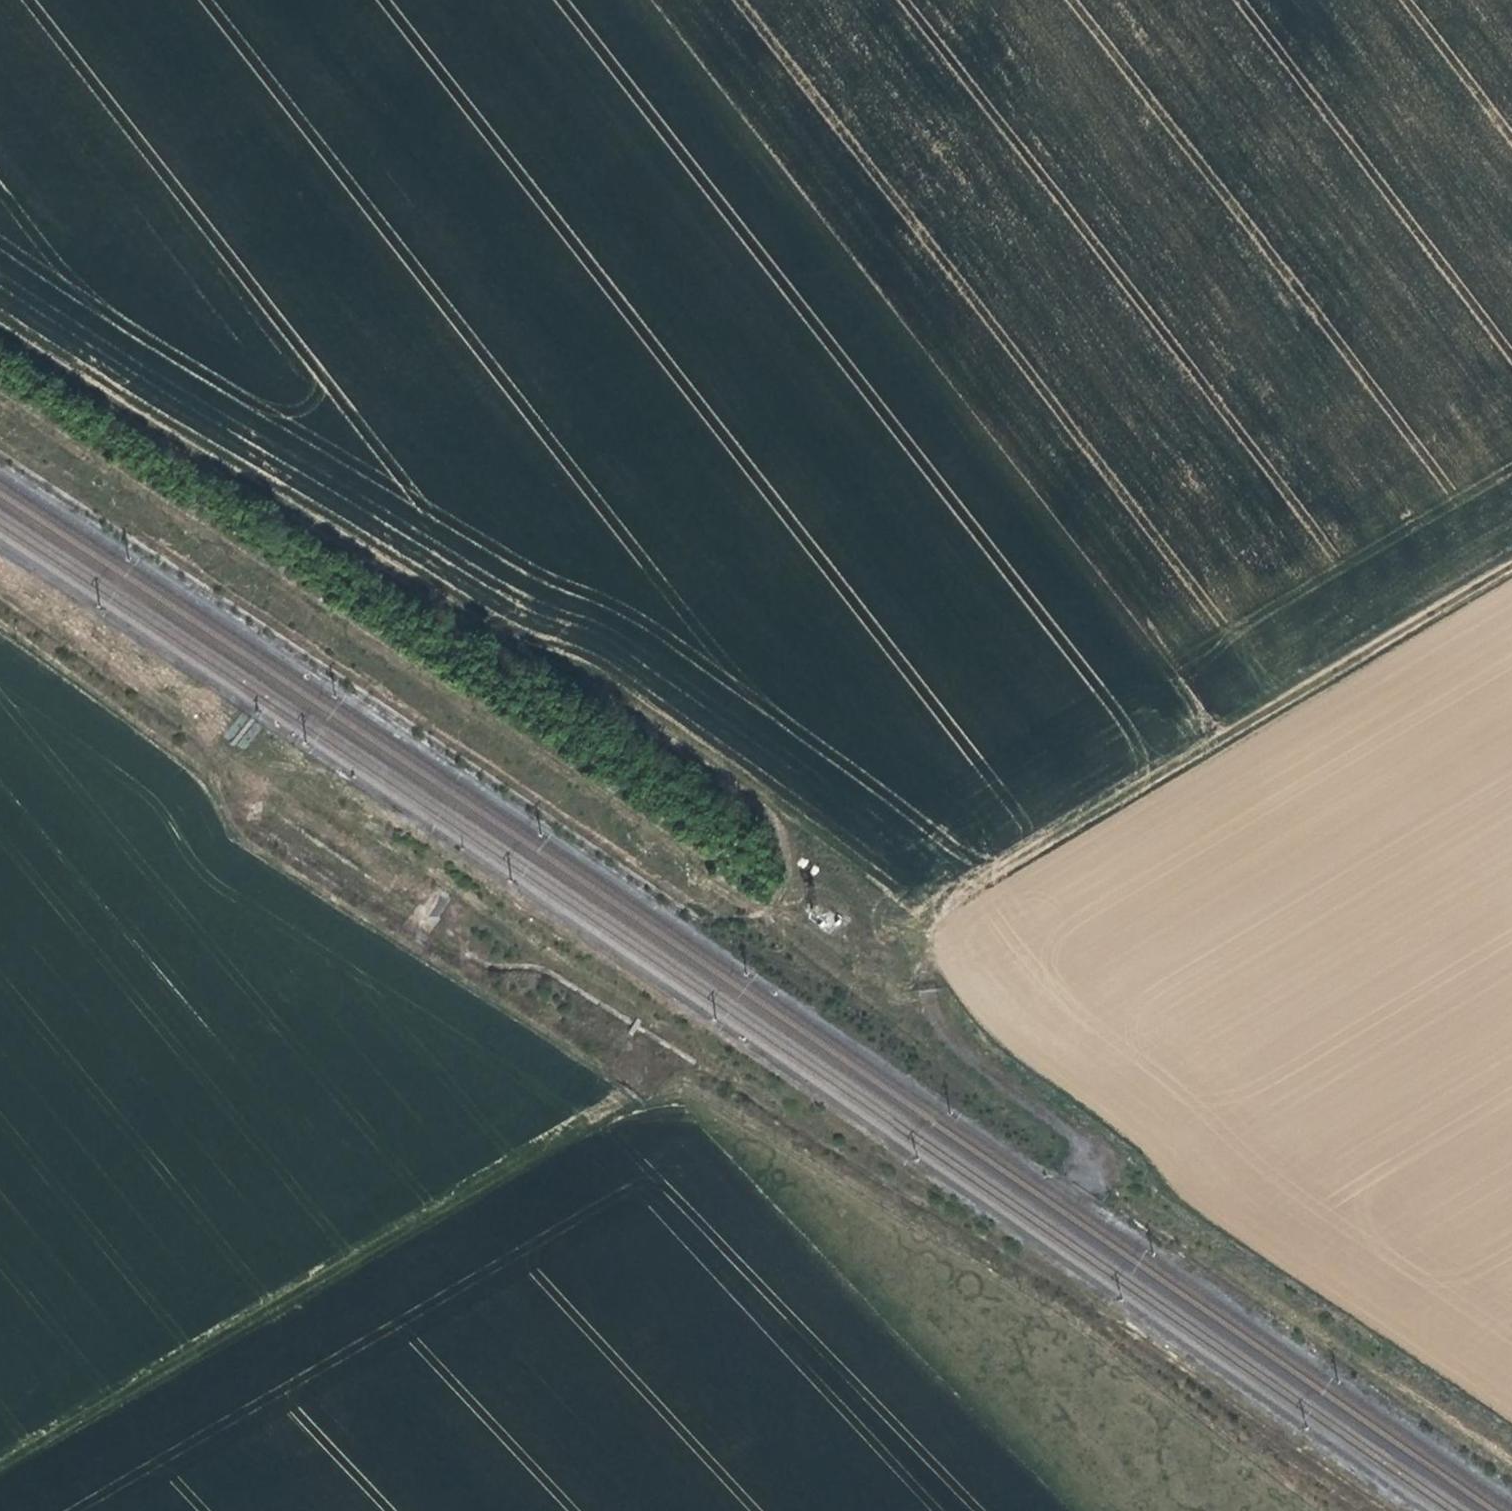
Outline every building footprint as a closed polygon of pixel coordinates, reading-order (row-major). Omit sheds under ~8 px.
[(434,893),(420,912),(433,921),(447,902),(434,893)]
